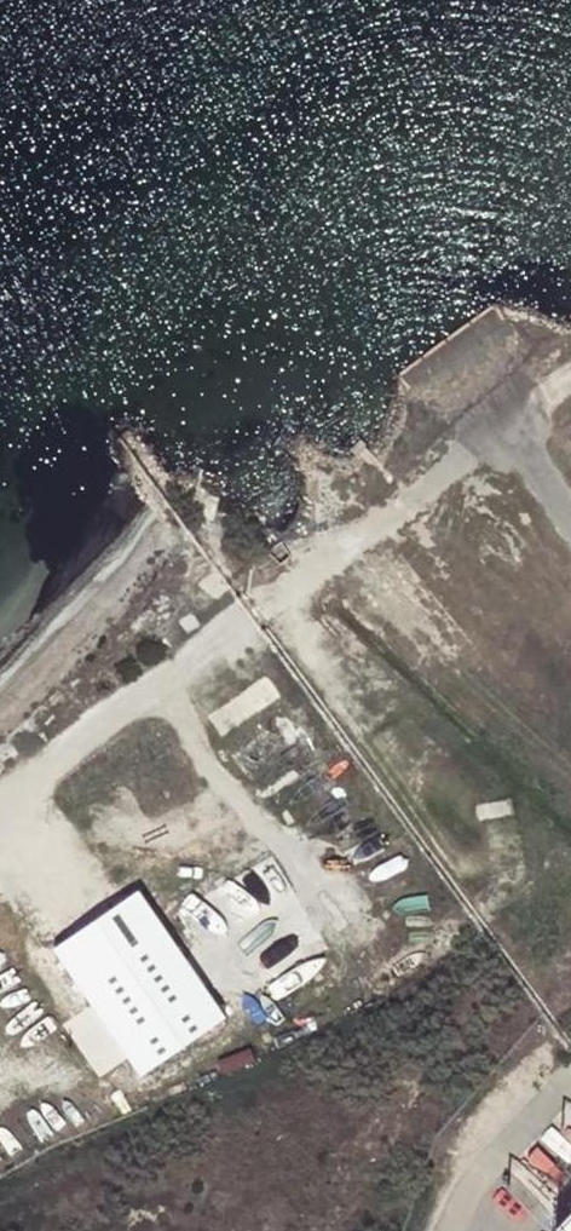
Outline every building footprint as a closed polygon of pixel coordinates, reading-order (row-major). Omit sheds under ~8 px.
[(58,942),(138,1071),(224,1018),(144,889),(58,942)] [(553,1230),(570,1230),(570,1212),(553,1230)]
